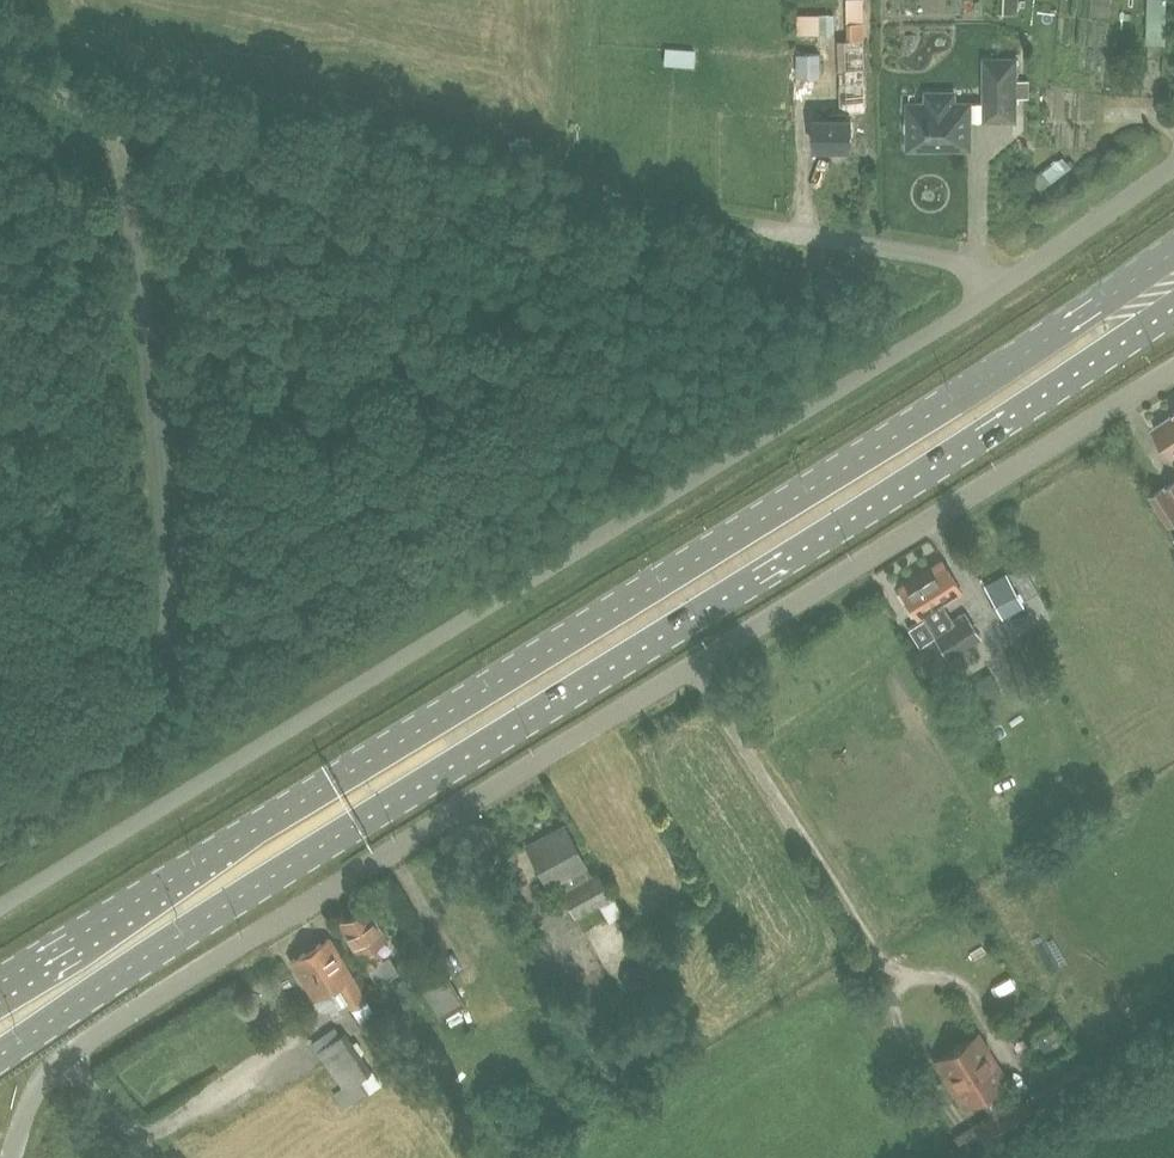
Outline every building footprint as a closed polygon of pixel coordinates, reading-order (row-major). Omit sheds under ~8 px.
[(1015,0),(994,0),(994,14),(1015,14),(1015,0)] [(1143,44),(1163,45),(1165,0),(1145,0),(1143,44)] [(850,110),(864,110),(863,22),(849,22),(849,39),(838,40),(839,110),(831,110),(831,117),(814,117),(814,147),(851,147),(851,117),(850,117),(850,110)] [(698,70),(698,52),(667,51),(666,69),(698,70)] [(819,75),(819,53),(796,54),(796,75),(819,75)] [(1012,97),(1012,56),(984,57),(984,97),(1012,97)] [(926,109),(907,109),(908,115),(904,123),(904,127),(908,136),(909,147),(932,146),(932,142),(968,141),(967,107),(951,107),(951,91),(925,92),(926,109)] [(1172,412),(1173,413),(1153,426),(1171,454),(1173,452),(1173,411),(1172,412)] [(1165,487),(1164,485),(1150,494),(1169,524),(1173,520),(1173,481),(1165,487)] [(942,603),(961,590),(941,560),(898,588),(918,618),(922,615),(948,657),(980,637),(964,612),(952,619),(942,603)] [(1024,605),(1005,572),(983,584),(1001,617),(1024,605)] [(563,823),(525,843),(547,885),(548,885),(553,894),(560,890),(574,915),(610,896),(597,870),(590,874),(563,823)] [(384,937),(364,906),(338,922),(366,967),(365,968),(375,984),(397,970),(387,954),(381,958),(372,944),(384,937)] [(328,937),(290,959),(313,998),(337,983),(359,1019),(372,1011),(328,937)] [(462,1004),(438,966),(416,980),(439,1018),(462,1004)] [(936,1060),(964,1104),(1004,1080),(977,1035),(936,1060)] [(380,1086),(358,1052),(330,1071),(341,1088),(333,1093),(344,1110),(380,1086)]
